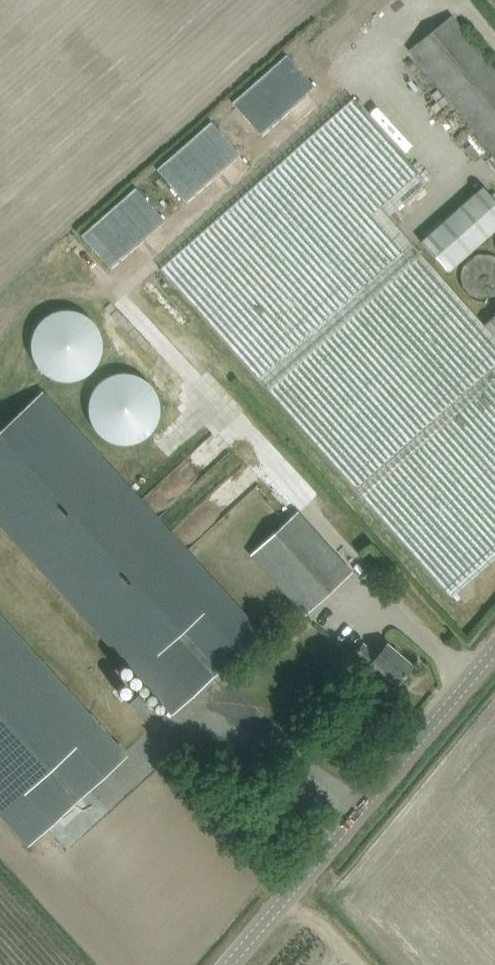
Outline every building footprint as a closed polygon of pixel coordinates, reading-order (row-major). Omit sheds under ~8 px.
[(494,151),(494,71),(450,16),(411,48),(494,151)] [(282,73),(221,126),(249,159),(310,106),(282,73)] [(437,581),(450,596),(494,556),(494,315),(485,324),(388,216),(427,182),(353,98),(160,268),(437,581)] [(477,131),(462,143),(476,161),(492,149),(477,131)] [(421,241),(448,272),(494,230),(494,199),(483,186),(421,241)] [(126,215),(119,230),(132,236),(139,221),(126,215)] [(81,317),(81,358),(123,358),(122,317),(81,317)] [(127,386),(133,386),(134,413),(166,413),(165,392),(146,392),(145,364),(127,364),(127,386)] [(99,373),(69,374),(70,403),(100,402),(99,373)] [(246,615),(45,394),(0,435),(0,525),(156,696),(170,711),(259,630),(246,615)] [(125,461),(142,457),(136,438),(120,442),(125,461)] [(352,571),(297,511),(251,553),(305,614),(352,571)] [(0,614),(0,816),(28,846),(128,754),(0,614)] [(377,656),(364,644),(353,656),(367,667),(365,670),(377,679),(382,674),(396,686),(413,666),(387,644),(377,656)]
